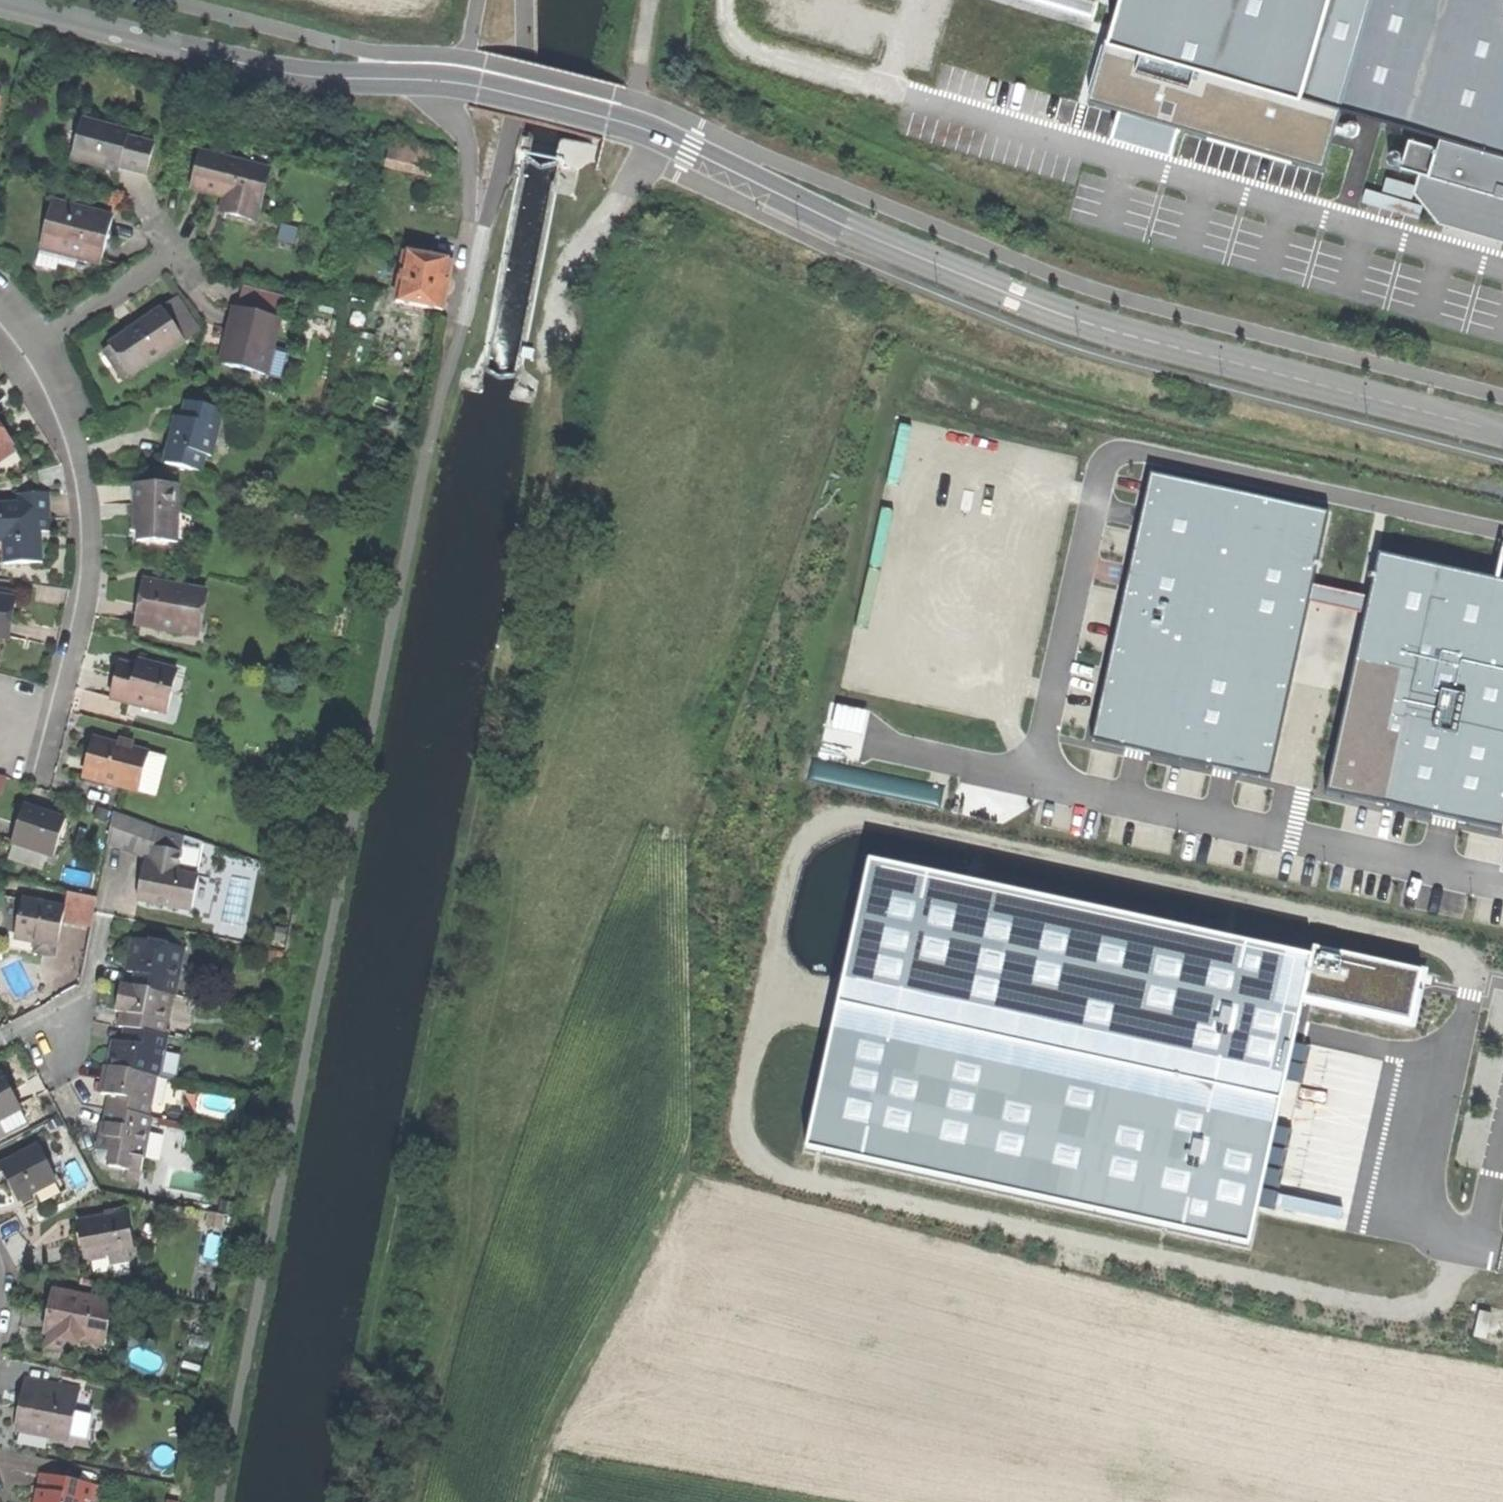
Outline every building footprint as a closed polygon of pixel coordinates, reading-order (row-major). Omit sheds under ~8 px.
[(1342,106),(1373,0),(1124,0),(1113,40),(1342,106)] [(1442,136),(1502,154),(1502,0),(1373,0),(1342,106),(1442,136)] [(1324,168),(1342,106),(1113,40),(1108,39),(1090,99),(1122,108),(1116,128),(1175,144),(1180,126),(1324,168)] [(106,163),(121,167),(128,139),(130,132),(83,120),(73,161),(105,169),(106,163)] [(1442,136),(1440,146),(1411,137),(1402,166),(1426,173),(1431,175),(1427,189),(1447,213),(1502,229),(1502,154),(1442,136)] [(128,139),(121,167),(148,174),(155,145),(128,139)] [(390,163),(430,172),(435,151),(395,142),(390,163)] [(1401,161),(1403,159),(1403,156),(1402,153),(1400,151),(1397,150),(1395,150),(1392,151),(1390,153),(1389,155),(1389,158),(1389,161),(1391,163),(1394,164),(1397,164),(1399,163),(1401,161)] [(220,212),(255,221),(268,171),(202,153),(192,189),(212,194),(224,197),(220,212)] [(120,173),(121,167),(106,163),(105,169),(113,171),(120,173)] [(1447,213),(1427,189),(1431,175),(1426,173),(1421,190),(1445,219),(1502,236),(1502,229),(1447,213)] [(69,255),(100,264),(113,218),(91,212),(89,218),(72,213),(73,207),(54,202),(44,240),(58,244),(56,252),(69,255)] [(91,212),(73,207),(72,213),(89,218),(91,212)] [(41,248),(56,252),(58,244),(44,240),(41,248)] [(395,302),(442,311),(448,283),(452,262),(405,253),(395,302)] [(177,299),(161,309),(184,342),(199,332),(177,299)] [(225,362),(265,373),(280,318),(235,306),(231,321),(229,330),(234,331),(225,362)] [(128,335),(147,364),(149,366),(184,342),(161,309),(144,321),(126,333),(128,335)] [(220,361),(225,362),(234,331),(229,330),(220,361)] [(135,372),(147,364),(128,335),(115,343),(135,372)] [(199,470),(203,454),(210,455),(218,424),(212,422),(215,407),(188,400),(184,416),(176,414),(170,442),(165,462),(199,470)] [(222,408),(215,407),(212,422),(218,424),(222,408)] [(14,443),(3,427),(0,422),(0,452),(13,444),(14,443)] [(1042,491),(1051,441),(942,422),(925,520),(1019,536),(1027,489),(1042,491)] [(904,526),(922,436),(889,430),(871,520),(904,526)] [(13,444),(0,452),(0,462),(17,451),(13,444)] [(1329,516),(1150,476),(1092,739),(1270,779),(1329,516)] [(139,538),(181,539),(182,483),(136,482),(135,506),(135,520),(140,520),(139,538)] [(45,529),(59,529),(59,521),(59,515),(48,515),(47,489),(16,490),(16,501),(0,501),(0,539),(0,542),(7,541),(7,562),(46,561),(45,529)] [(1378,560),(1328,794),(1502,831),(1502,586),(1378,560)] [(137,625),(155,629),(156,623),(198,632),(206,593),(145,581),(141,603),(137,625)] [(15,597),(16,589),(0,585),(0,595),(15,597)] [(10,636),(14,617),(17,598),(15,597),(0,595),(0,634),(10,636)] [(197,637),(198,632),(156,623),(155,629),(197,637)] [(139,662),(137,669),(143,671),(145,664),(139,662)] [(110,698),(159,712),(164,693),(171,695),(177,672),(145,664),(143,671),(137,669),(120,664),(115,682),(110,698)] [(165,714),(171,695),(164,693),(159,712),(165,714)] [(85,778),(136,792),(146,754),(132,750),(118,746),(95,740),(90,756),(85,778)] [(120,740),(118,746),(132,750),(133,744),(120,740)] [(166,759),(146,754),(136,792),(156,797),(166,759)] [(52,858),(65,819),(35,809),(26,806),(12,844),(45,856),(52,858)] [(108,844),(123,847),(129,818),(114,814),(108,844)] [(153,857),(155,848),(158,828),(129,818),(123,847),(153,857)] [(205,844),(158,828),(155,848),(182,854),(176,880),(197,885),(199,877),(197,876),(205,844)] [(40,870),(45,856),(12,844),(7,859),(40,870)] [(138,902),(191,913),(197,885),(176,880),(182,854),(155,848),(153,857),(149,874),(144,873),(141,890),(138,902)] [(869,863),(806,1152),(1248,1247),(1257,1206),(1261,1191),(1262,1185),(1265,1169),(1266,1164),(1270,1148),(1271,1143),(1274,1127),(1275,1126),(1285,1080),(1288,1063),(1289,1061),(1292,1045),(1301,1006),(1302,1001),(1311,958),(869,863)] [(65,908),(63,918),(92,924),(97,897),(68,891),(65,908)] [(16,931),(22,899),(8,896),(1,928),(16,931)] [(63,918),(65,908),(22,899),(16,931),(15,938),(36,942),(57,946),(63,918)] [(142,974),(139,989),(171,995),(174,996),(184,950),(132,940),(129,955),(125,971),(132,972),(142,974)] [(1314,949),(1311,958),(1302,1001),(1411,1024),(1417,993),(1419,985),(1421,973),(1314,949)] [(132,972),(129,987),(139,989),(142,974),(132,972)] [(124,1029),(133,1031),(162,1036),(171,995),(139,989),(129,987),(119,986),(118,995),(115,1008),(120,1009),(128,1010),(124,1029)] [(1423,993),(1417,993),(1411,1024),(1302,1001),(1301,1006),(1415,1029),(1423,993)] [(116,1028),(124,1029),(128,1010),(120,1009),(116,1028)] [(124,1029),(121,1044),(130,1046),(133,1031),(124,1029)] [(112,1055),(109,1069),(154,1078),(174,1081),(179,1057),(163,1052),(166,1037),(162,1036),(133,1031),(130,1046),(121,1044),(115,1043),(112,1055)] [(1310,1049),(1292,1045),(1289,1061),(1307,1065),(1310,1049)] [(1306,1067),(1288,1063),(1285,1080),(1301,1083),(1303,1084),(1306,1067)] [(110,1098),(107,1109),(109,1109),(120,1112),(145,1117),(154,1078),(109,1069),(106,1069),(104,1082),(101,1096),(110,1098)] [(2,1075),(0,1076),(0,1120),(20,1110),(2,1075)] [(1291,1129),(1301,1083),(1285,1080),(1275,1126),(1291,1129)] [(109,1109),(106,1122),(117,1124),(120,1112),(109,1109)] [(125,1180),(137,1183),(143,1158),(141,1158),(150,1118),(145,1117),(120,1112),(117,1124),(106,1122),(103,1122),(101,1135),(98,1147),(97,1154),(101,1161),(107,1166),(126,1171),(125,1180)] [(1292,1131),(1274,1127),(1271,1143),(1289,1148),(1292,1131)] [(0,1165),(0,1166),(2,1170),(9,1185),(18,1201),(55,1182),(37,1146),(0,1165)] [(1288,1152),(1270,1148),(1266,1164),(1284,1169),(1288,1152)] [(1283,1173),(1265,1169),(1262,1185),(1279,1189),(1283,1173)] [(1279,1194),(1261,1191),(1257,1206),(1275,1210),(1279,1194)] [(129,1252),(130,1251),(122,1214),(78,1225),(83,1245),(87,1261),(109,1256),(129,1252)] [(130,1259),(129,1252),(109,1256),(111,1264),(130,1259)] [(67,1348),(69,1337),(104,1344),(112,1303),(54,1291),(50,1312),(47,1332),(49,1333),(45,1347),(62,1352),(67,1348)] [(1473,1338),(1486,1340),(1492,1315),(1479,1312),(1473,1338)] [(27,1379),(23,1394),(28,1396),(32,1380),(27,1379)] [(58,1436),(57,1443),(78,1448),(83,1426),(71,1424),(79,1391),(32,1380),(28,1396),(23,1394),(20,1408),(16,1426),(58,1436)] [(84,1501),(88,1501),(91,1486),(39,1475),(35,1491),(33,1501),(84,1501)]
